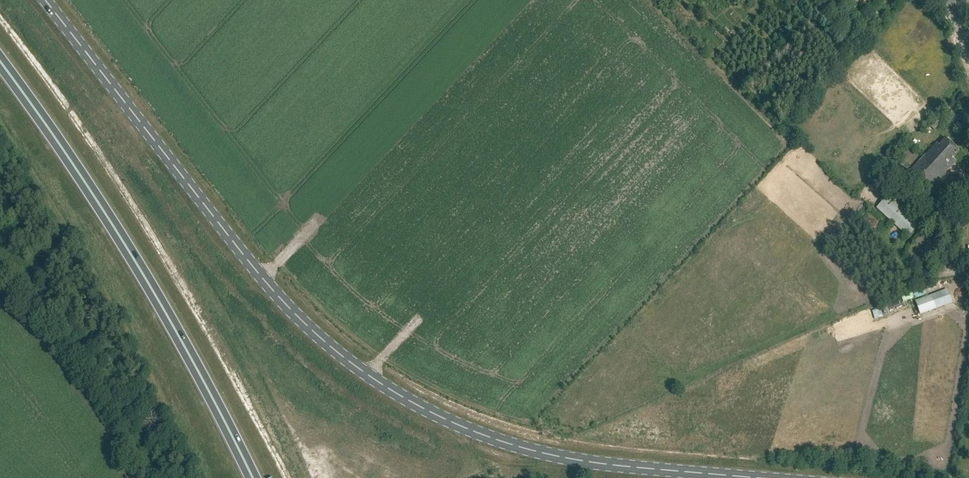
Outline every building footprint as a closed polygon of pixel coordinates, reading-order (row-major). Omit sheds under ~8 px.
[(910,171),(930,189),(956,161),(953,158),(959,151),(946,140),(940,147),(936,143),(910,171)] [(931,196),(939,203),(956,183),(949,176),(931,196)] [(876,209),(907,239),(919,226),(887,196),(876,209)] [(960,213),(967,219),(968,218),(968,202),(960,213)] [(915,302),(919,315),(937,310),(933,296),(915,302)] [(884,322),(896,318),(894,313),(882,317),(884,322)] [(896,327),(882,331),(883,336),(898,332),(896,327)]
